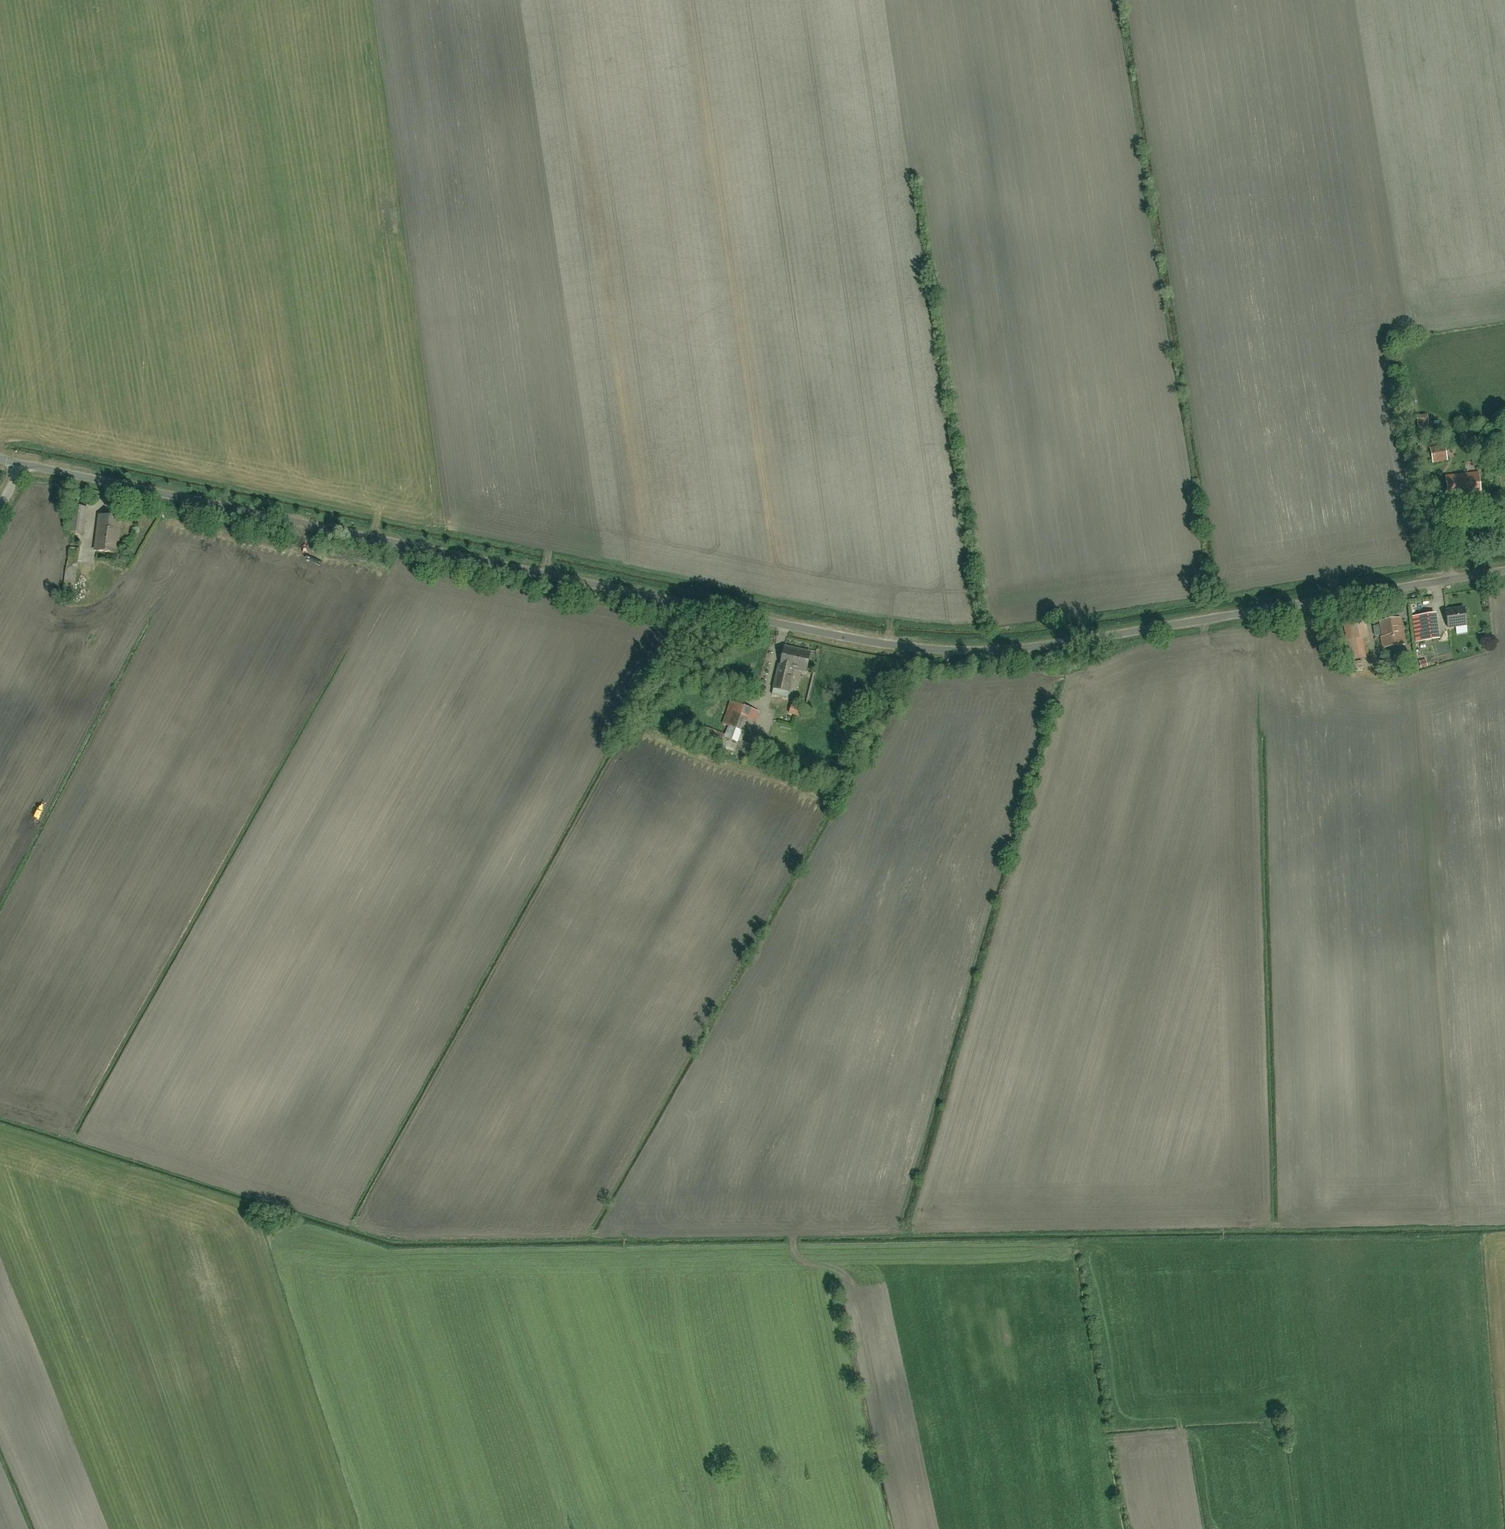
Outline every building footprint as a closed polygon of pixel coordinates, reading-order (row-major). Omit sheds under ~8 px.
[(1411,419),(1413,427),(1425,425),(1424,417),(1411,419)] [(1428,461),(1448,460),(1446,446),(1427,447),(1428,461)] [(1451,499),(1486,495),(1484,473),(1448,477),(1451,499)] [(64,535),(80,537),(83,512),(67,511),(64,535)] [(95,552),(117,554),(120,520),(98,518),(95,552)] [(78,595),(79,557),(64,557),(63,595),(78,595)] [(1463,628),(1461,610),(1442,613),(1444,631),(1463,628)] [(1418,644),(1431,644),(1430,618),(1417,618),(1418,644)] [(1347,643),(1363,642),(1361,619),(1346,621),(1347,643)] [(1376,621),(1378,649),(1399,648),(1397,619),(1376,621)] [(779,649),(769,691),(785,695),(791,671),(800,673),(804,655),(779,649)] [(801,717),(803,707),(794,705),(791,714),(801,717)] [(750,714),(733,709),(724,741),(741,746),(750,714)]
